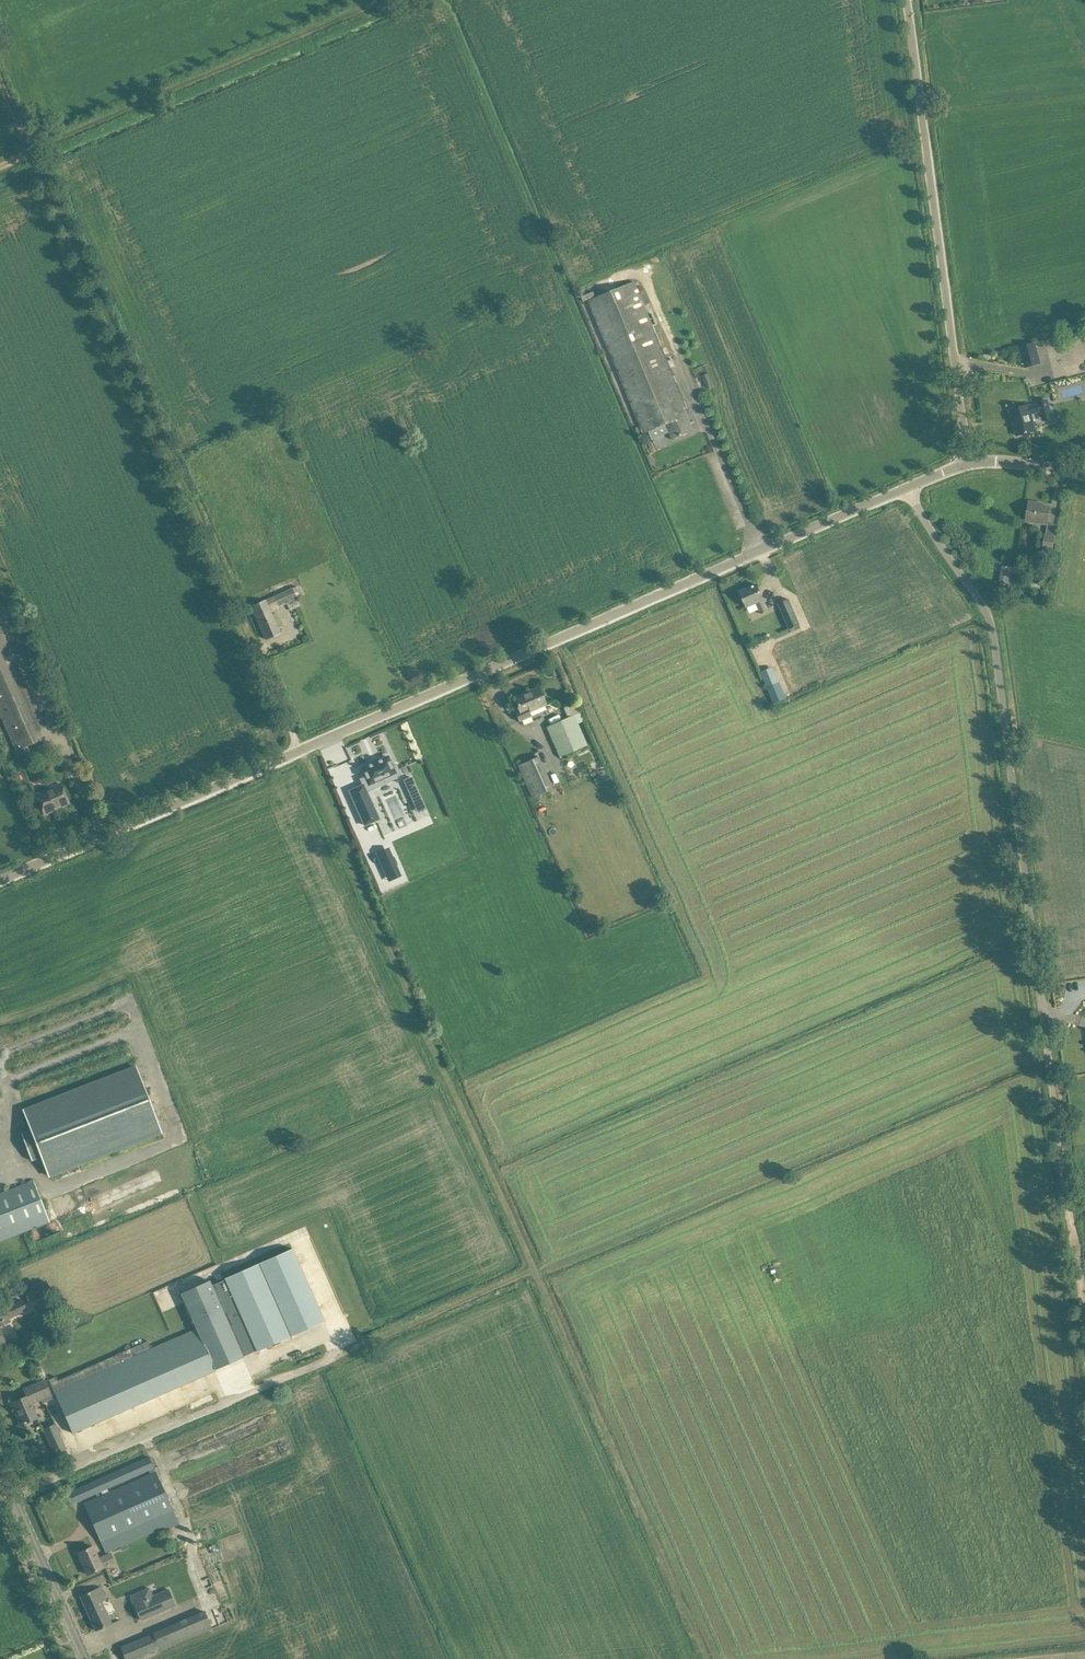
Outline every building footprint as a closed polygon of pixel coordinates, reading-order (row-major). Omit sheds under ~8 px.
[(672,440),(694,431),(688,415),(689,415),(634,282),(589,301),(644,433),(666,424),(672,440)] [(1025,368),(1035,365),(1041,363),(1035,343),(1019,347),(1025,368)] [(708,374),(702,376),(707,389),(713,387),(708,374)] [(1028,405),(1010,410),(1013,421),(1015,420),(1019,434),(1017,435),(1035,431),(1031,414),(1041,411),(1043,421),(1052,418),(1047,400),(1038,403),(1039,404),(1029,406),(1028,405)] [(1048,524),(1049,517),(1050,506),(1043,505),(1043,504),(1029,501),(1026,521),(1048,524)] [(1052,553),(1054,535),(1044,534),(1042,550),(1052,553)] [(1011,585),(1014,568),(1002,565),(998,582),(1011,585)] [(1040,584),(1033,583),(1032,592),(1039,593),(1040,584)] [(763,599),(761,594),(757,584),(740,592),(747,607),(756,603),(761,613),(768,610),(763,599)] [(272,614),(270,611),(287,603),(289,610),(300,605),(295,596),(300,593),(296,586),(266,600),(252,606),(266,639),(280,633),(278,629),(282,627),(276,613),(272,614)] [(790,629),(800,625),(788,599),(778,604),(790,629)] [(16,750),(49,736),(4,633),(0,625),(0,714),(16,750)] [(774,671),(763,675),(776,703),(786,699),(774,671)] [(546,704),(542,697),(538,687),(529,691),(530,693),(516,699),(515,697),(514,697),(519,710),(515,712),(519,721),(532,716),(530,711),(546,704)] [(577,723),(583,721),(575,702),(564,708),(568,717),(547,727),(560,757),(587,745),(577,723)] [(367,739),(347,743),(350,756),(369,752),(367,739)] [(396,764),(392,766),(388,756),(362,768),(366,777),(360,779),(363,785),(366,791),(397,777),(401,775),(396,764)] [(553,789),(548,779),(538,757),(519,765),(533,797),(553,789)] [(585,786),(594,787),(594,776),(585,776),(585,786)] [(408,789),(415,786),(411,777),(404,780),(408,789)] [(69,803),(65,793),(61,784),(36,795),(44,814),(56,809),(55,807),(68,801),(69,803)] [(366,791),(363,785),(349,791),(365,825),(376,820),(366,798),(369,797),(366,791)] [(388,877),(396,873),(387,852),(378,856),(388,877)] [(136,1067),(23,1111),(30,1129),(21,1133),(32,1160),(41,1157),(48,1175),(161,1131),(136,1067)] [(49,1221),(33,1181),(0,1194),(0,1241),(49,1221)] [(243,1356),(257,1350),(325,1320),(293,1248),(224,1278),(225,1279),(212,1285),(224,1313),(221,1315),(206,1281),(182,1292),(198,1328),(197,1329),(151,1349),(148,1341),(58,1380),(56,1376),(49,1379),(72,1433),(216,1370),(216,1369),(244,1357),(243,1356)] [(174,1284),(154,1292),(163,1311),(177,1304),(173,1295),(178,1292),(174,1284)] [(9,1317),(26,1310),(22,1300),(0,1310),(0,1315),(4,1325),(11,1322),(9,1317)] [(36,1356),(39,1361),(46,1358),(44,1353),(36,1356)] [(53,1399),(49,1390),(44,1380),(24,1389),(27,1396),(11,1403),(12,1404),(14,1403),(19,1414),(17,1415),(21,1424),(37,1417),(31,1403),(41,1399),(43,1403),(53,1399)] [(55,1423),(43,1428),(57,1458),(66,1455),(64,1450),(66,1449),(55,1423)] [(84,1503),(106,1552),(162,1528),(163,1531),(179,1524),(178,1521),(149,1456),(139,1461),(67,1493),(72,1504),(95,1493),(97,1497),(84,1503)] [(114,1562),(110,1553),(100,1557),(101,1559),(99,1560),(93,1546),(78,1552),(88,1574),(114,1562)] [(96,1630),(106,1626),(112,1623),(100,1598),(104,1596),(100,1587),(80,1596),(96,1630)] [(149,1588),(131,1596),(141,1620),(175,1605),(169,1589),(152,1596),(149,1588)] [(120,1647),(125,1658),(134,1658),(137,1658),(159,1648),(153,1633),(131,1643),(120,1647)]
